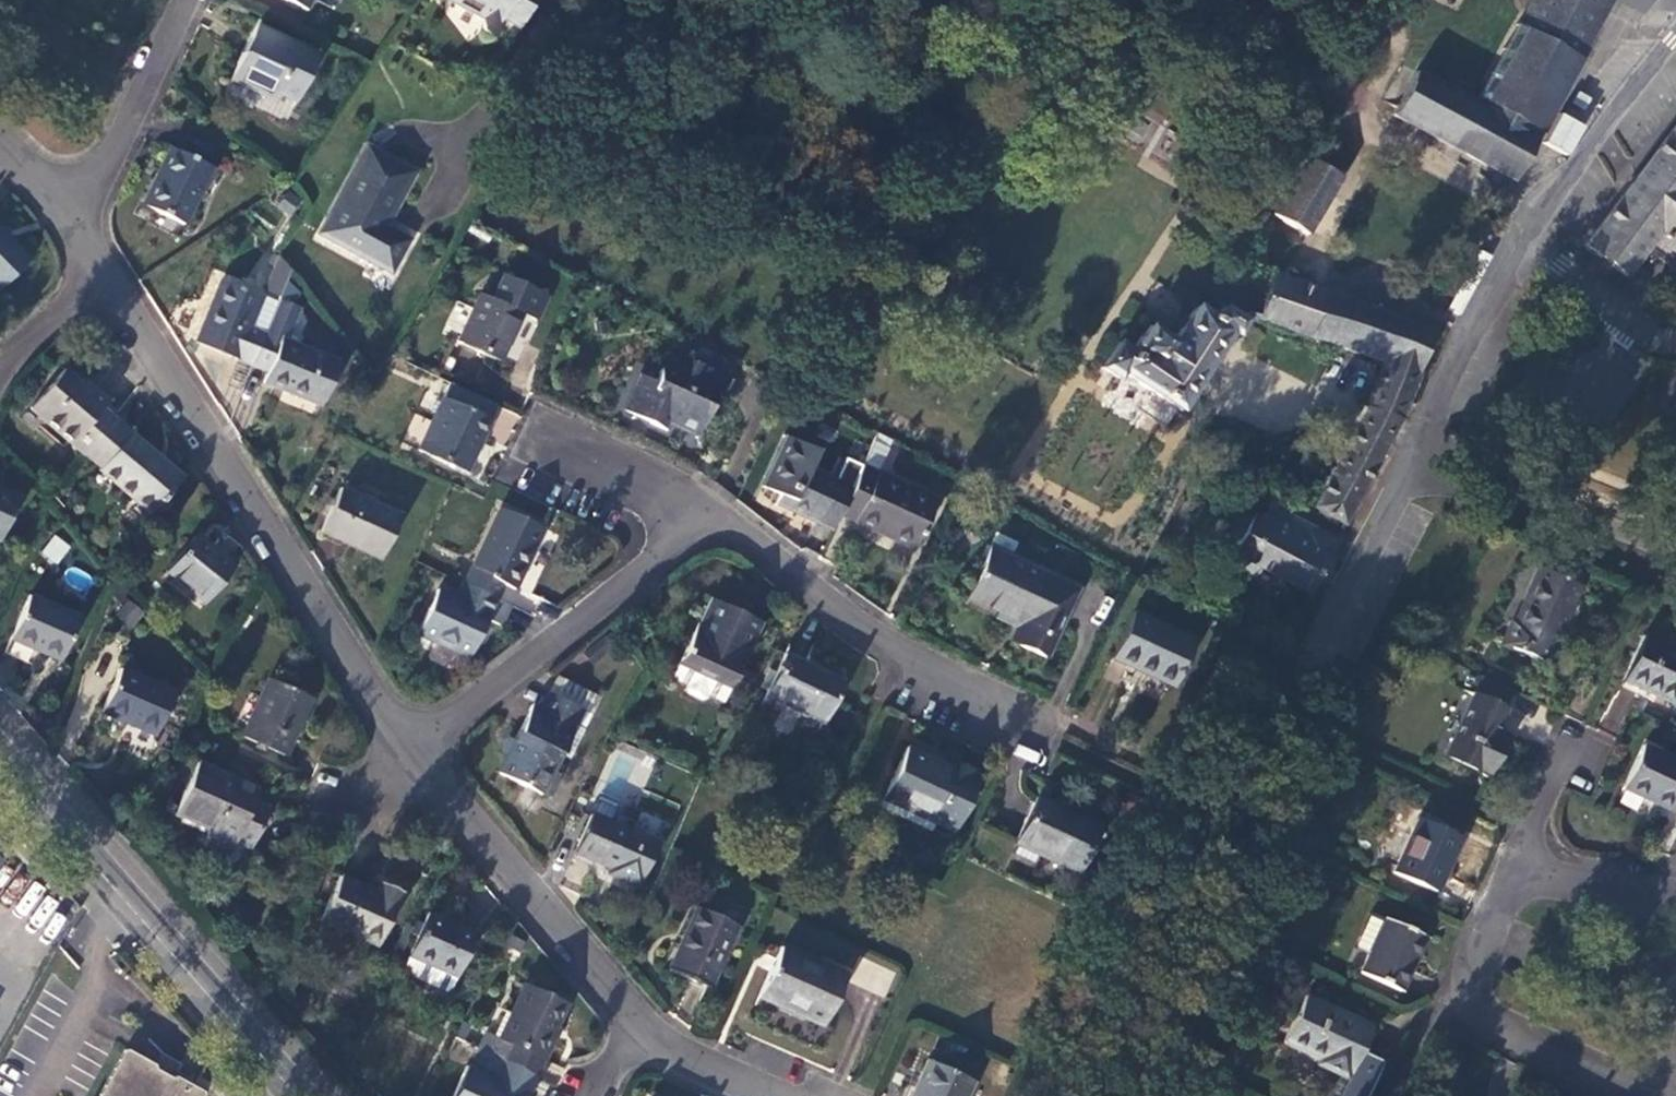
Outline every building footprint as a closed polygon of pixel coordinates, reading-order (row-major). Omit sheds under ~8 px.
[(304,9),(309,0),(285,0),(304,9)] [(519,28),(533,0),(451,0),(482,16),(483,30),(496,37),(504,20),(519,28)] [(1475,104),(1415,71),(1392,114),(1452,147),(1456,140),(1474,150),(1530,149),(1610,0),(1530,0),(1475,104)] [(255,26),(229,80),(272,100),(276,92),(296,102),(317,56),(255,26)] [(1570,155),(1585,123),(1562,112),(1547,144),(1570,155)] [(1583,247),(1625,278),(1645,250),(1675,274),(1675,124),(1583,247)] [(1452,147),(1513,181),(1530,149),(1474,150),(1456,140),(1452,147)] [(366,147),(319,234),(390,272),(408,241),(384,228),(413,173),(366,147)] [(169,148),(142,206),(183,225),(211,168),(169,148)] [(1305,157),(1272,215),(1307,235),(1340,177),(1305,157)] [(29,260),(0,230),(0,289),(29,260)] [(278,257),(263,290),(280,297),(290,271),(278,257)] [(498,362),(520,313),(535,320),(547,295),(503,275),(491,300),(479,294),(457,343),(498,362)] [(1274,275),(1257,320),(1309,339),(1382,363),(1415,375),(1432,332),(1391,316),(1375,310),(1342,299),(1274,275)] [(252,366),(265,333),(249,326),(258,302),(260,298),(220,282),(196,343),(252,366)] [(275,309),(258,302),(249,326),(265,333),(275,309)] [(1180,411),(1229,334),(1234,337),(1245,321),(1221,306),(1214,318),(1204,311),(1194,305),(1171,342),(1144,325),(1128,351),(1115,342),(1098,368),(1115,379),(1119,372),(1180,411)] [(265,333),(252,366),(266,371),(262,382),(321,406),(339,363),(265,333)] [(735,364),(697,347),(690,362),(728,379),(735,364)] [(697,436),(715,395),(724,399),(732,381),(728,379),(690,362),(685,359),(677,377),(660,369),(654,383),(638,376),(628,399),(638,403),(632,416),(656,427),(660,419),(670,424),(697,436)] [(1382,363),(1378,374),(1356,426),(1388,442),(1399,420),(1415,375),(1382,363)] [(61,372),(28,410),(83,456),(114,418),(102,408),(107,403),(90,388),(86,394),(61,372)] [(465,473),(496,405),(449,383),(418,451),(465,473)] [(114,418),(83,456),(99,469),(99,470),(150,514),(183,477),(114,418)] [(656,427),(666,431),(670,424),(660,419),(656,427)] [(1356,426),(1313,508),(1330,517),(1344,526),(1388,442),(1356,426)] [(877,433),(862,466),(876,473),(891,440),(877,433)] [(832,530),(839,515),(862,466),(846,459),(835,481),(807,468),(815,451),(785,437),(761,487),(778,495),(774,503),(832,530)] [(913,550),(936,501),(876,473),(862,466),(839,515),(913,550)] [(379,560),(400,515),(339,487),(318,532),(379,560)] [(0,490),(0,540),(18,498),(0,490)] [(1308,594),(1335,542),(1289,518),(1295,506),(1272,492),(1257,521),(1240,512),(1227,535),(1237,540),(1225,564),(1254,579),(1259,569),(1308,594)] [(499,508),(463,584),(496,600),(503,585),(514,590),(542,528),(499,508)] [(53,533),(39,554),(57,566),(71,545),(53,533)] [(195,536),(165,572),(204,604),(235,565),(212,547),(211,548),(195,536)] [(988,549),(964,601),(1020,627),(1012,644),(1043,658),(1075,589),(988,549)] [(1545,663),(1577,585),(1537,568),(1513,625),(1510,623),(1501,644),(1545,663)] [(436,590),(416,634),(468,658),(486,619),(499,625),(508,605),(496,600),(463,584),(456,599),(436,590)] [(79,618),(29,596),(9,639),(60,661),(79,618)] [(129,598),(114,612),(129,628),(144,613),(129,598)] [(709,600),(691,638),(689,637),(668,682),(684,689),(685,693),(699,700),(703,699),(705,695),(721,703),(759,623),(709,600)] [(1132,613),(1111,658),(1171,686),(1192,640),(1132,613)] [(1641,636),(1621,680),(1672,704),(1675,697),(1675,652),(1641,636)] [(783,654),(765,693),(824,721),(842,682),(783,654)] [(175,692),(120,668),(101,712),(155,736),(175,692)] [(284,756),(310,698),(267,679),(241,737),(284,756)] [(600,698),(562,679),(554,696),(581,710),(591,715),(600,698)] [(507,755),(498,774),(540,796),(574,728),(572,727),(581,710),(554,696),(546,693),(538,710),(530,706),(513,743),(508,740),(502,753),(507,755)] [(1471,695),(1446,753),(1488,772),(1503,739),(1491,734),(1502,709),(1471,695)] [(1513,734),(1524,714),(1510,706),(1499,726),(1513,734)] [(1641,744),(1621,788),(1670,811),(1674,803),(1675,804),(1675,760),(1641,744)] [(904,748),(883,795),(935,819),(955,829),(980,775),(956,763),(952,770),(904,748)] [(197,763),(173,813),(209,829),(203,842),(229,853),(234,841),(249,848),(267,809),(251,801),(231,792),(236,781),(197,763)] [(236,781),(231,792),(251,801),(257,790),(236,781)] [(877,808),(929,832),(935,819),(883,795),(877,808)] [(1035,798),(1014,843),(1080,874),(1102,829),(1035,798)] [(591,814),(573,853),(612,870),(609,876),(638,889),(658,845),(591,814)] [(1418,818),(1392,873),(1434,893),(1459,837),(1418,818)] [(338,879),(318,922),(376,948),(402,892),(379,882),(373,895),(338,879)] [(708,989),(736,927),(695,908),(667,970),(708,989)] [(427,913),(408,955),(438,969),(456,977),(475,935),(427,913)] [(1369,914),(1353,949),(1368,956),(1384,921),(1369,914)] [(1425,937),(1385,919),(1384,921),(1368,956),(1360,974),(1399,993),(1425,937)] [(780,946),(759,992),(784,1002),(791,1010),(797,1008),(824,1020),(845,975),(780,946)] [(402,968),(432,981),(438,969),(408,955),(402,968)] [(883,999),(896,972),(861,956),(848,983),(883,999)] [(523,984),(498,1038),(485,1032),(477,1049),(535,1076),(554,1036),(552,1036),(566,1004),(523,984)] [(1371,1028),(1304,997),(1282,1042),(1318,1059),(1316,1064),(1346,1078),(1348,1073),(1350,1074),(1371,1028)] [(455,1095),(525,1095),(535,1076),(477,1049),(455,1095)] [(201,1092),(171,1076),(169,1078),(153,1070),(155,1067),(124,1050),(99,1095),(199,1095),(201,1092)] [(910,1095),(965,1095),(971,1082),(926,1061),(910,1095)]
